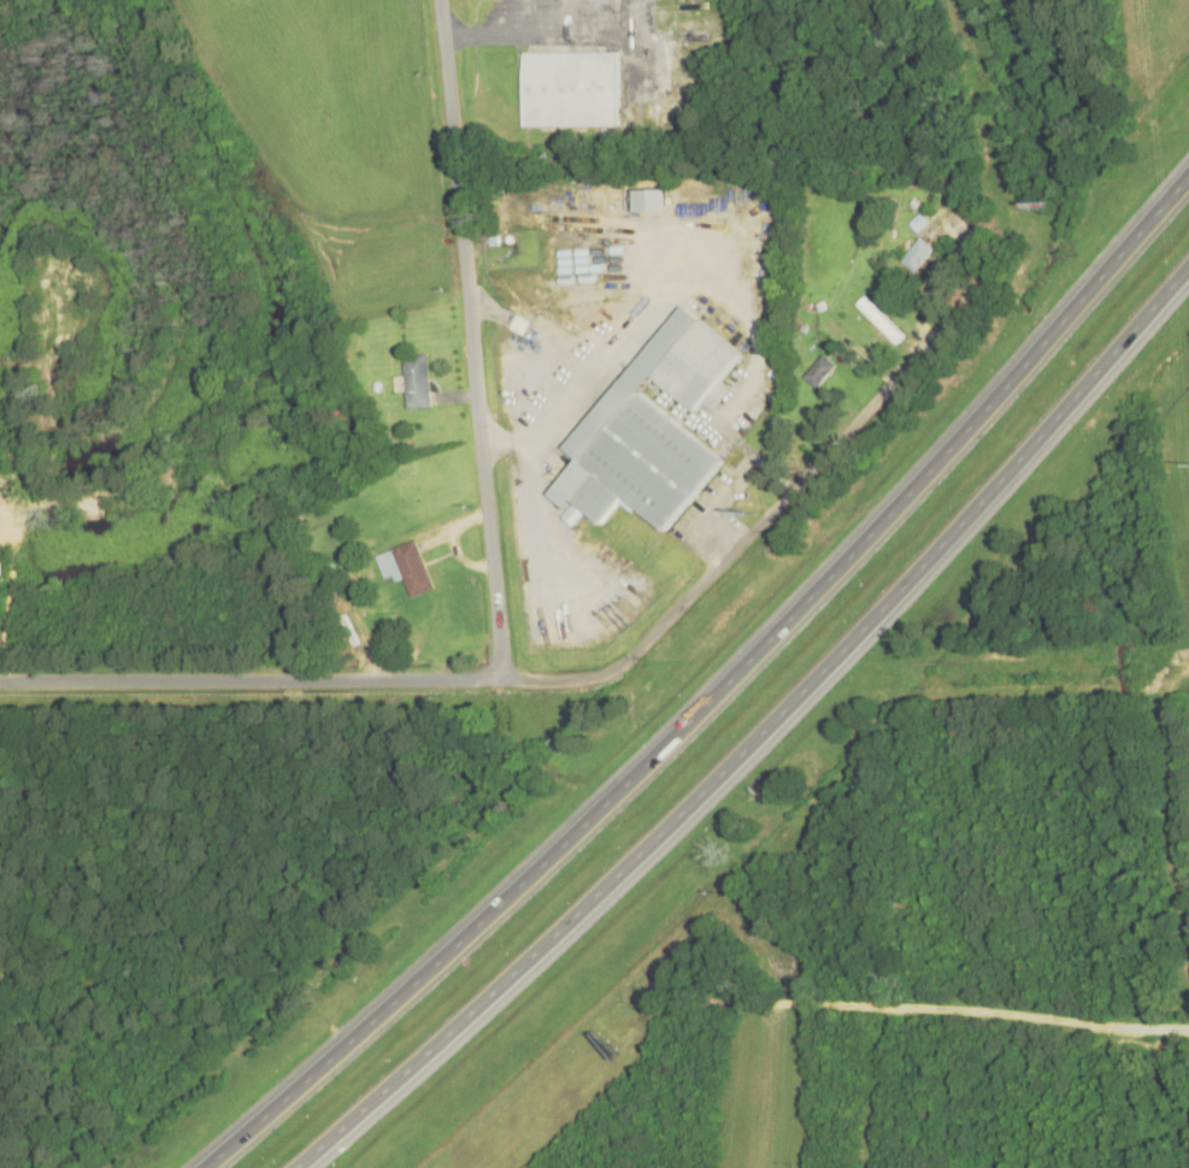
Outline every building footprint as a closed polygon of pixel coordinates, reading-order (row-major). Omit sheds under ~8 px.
[(523,49),(523,122),(617,122),(617,49),(523,49)] [(915,274),(935,249),(921,237),(901,262),(915,274)] [(896,344),(905,335),(866,296),(857,305),(896,344)] [(679,302),(563,443),(578,455),(548,490),(564,503),(570,496),(600,520),(623,494),(664,527),(723,458),(638,388),(651,372),(691,407),(700,399),(707,405),(723,385),(714,379),(737,352),(679,302)] [(428,354),(404,356),(406,375),(396,375),(397,393),(408,392),(409,409),(433,406),(428,354)] [(817,389),(836,366),(822,354),(803,378),(817,389)] [(389,545),(389,547),(401,574),(408,594),(431,584),(412,536),(389,545)] [(389,547),(372,553),(384,582),(401,574),(389,547)]
